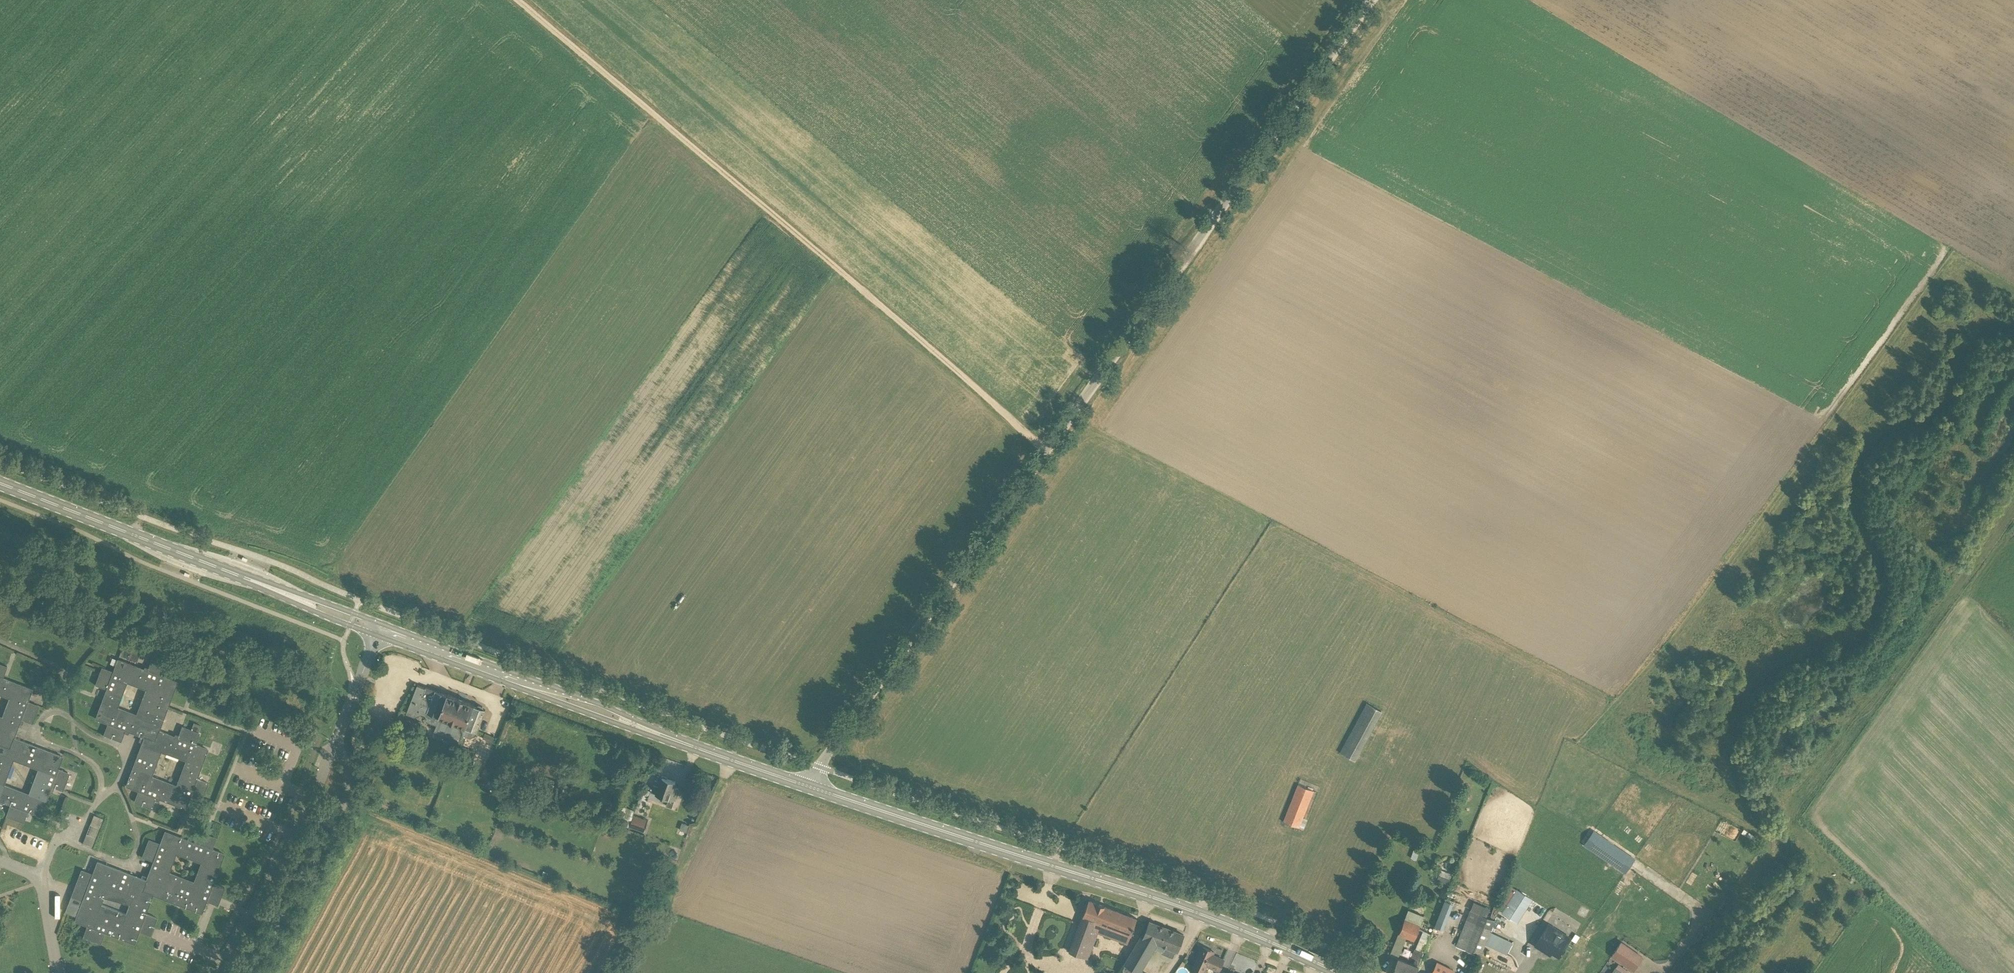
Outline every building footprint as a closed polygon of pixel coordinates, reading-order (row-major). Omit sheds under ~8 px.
[(207,749),(193,743),(197,734),(181,728),(177,737),(158,730),(164,715),(177,681),(162,676),(166,666),(150,660),(147,670),(117,659),(112,673),(102,670),(96,685),(106,689),(95,718),(109,724),(106,734),(121,739),(125,729),(144,736),(125,786),(140,791),(136,801),(152,807),(155,797),(185,808),(190,794),(201,798),(206,782),(196,778),(207,749)] [(10,805),(5,816),(24,823),(28,812),(40,816),(50,791),(53,792),(54,788),(63,791),(69,773),(62,770),(58,769),(63,756),(14,738),(21,719),(32,724),(39,706),(28,701),(32,689),(3,678),(7,667),(0,664),(0,695),(8,698),(1,717),(0,716),(0,801),(10,805)] [(434,732),(459,741),(474,705),(473,704),(464,701),(464,700),(459,698),(458,699),(449,695),(448,694),(448,696),(436,691),(426,688),(417,685),(407,713),(415,717),(421,714),(426,716),(429,722),(437,725),(434,732)] [(1362,702),(1340,754),(1356,761),(1377,709),(1362,702)] [(474,705),(459,741),(464,743),(467,736),(470,738),(475,735),(477,732),(486,710),(484,709),(483,707),(479,705),(477,707),(474,705)] [(201,725),(194,722),(191,729),(198,732),(201,725)] [(494,737),(488,735),(485,733),(483,739),(492,743),(494,737)] [(662,777),(659,786),(653,784),(651,791),(669,798),(666,805),(672,807),(676,798),(679,789),(674,787),(676,782),(662,777)] [(1298,829),(1314,792),(1299,786),(1283,822),(1298,829)] [(634,811),(621,807),(616,823),(629,827),(629,826),(633,815),(634,811)] [(104,819),(94,815),(93,816),(83,844),(92,847),(92,848),(104,819)] [(649,821),(634,815),(633,815),(629,826),(645,832),(649,821)] [(197,833),(194,842),(164,831),(159,845),(149,842),(144,857),(153,861),(152,863),(146,880),(97,861),(92,875),(82,871),(66,913),(76,916),(75,921),(89,926),(85,936),(101,942),(104,933),(133,944),(139,930),(149,934),(155,918),(145,914),(153,895),(201,913),(207,899),(216,903),(223,887),(213,883),(224,854),(210,849),(214,839),(197,833)] [(1626,871),(1629,867),(1633,860),(1593,833),(1585,843),(1626,871)] [(1448,885),(1451,875),(1441,871),(1437,881),(1448,885)] [(1529,905),(1512,894),(1501,911),(1518,922),(1529,905)] [(1137,918),(1089,900),(1069,952),(1088,959),(1099,932),(1105,934),(1105,935),(1127,944),(1137,918)] [(1433,927),(1442,930),(1451,903),(1442,900),(1433,927)] [(1494,921),(1469,911),(1456,946),(1480,955),(1494,921)] [(1140,971),(1153,949),(1157,944),(1160,945),(1167,928),(1149,922),(1143,938),(1141,937),(1125,963),(1140,971)] [(1535,946),(1544,951),(1546,949),(1559,957),(1568,942),(1570,939),(1576,942),(1579,937),(1574,933),(1570,938),(1549,924),(1535,946)] [(1160,945),(1157,944),(1153,949),(1164,953),(1163,954),(1173,958),(1175,951),(1178,952),(1184,935),(1167,928),(1160,945)] [(1389,955),(1395,958),(1397,959),(1406,938),(1398,934),(1389,955)] [(1644,957),(1622,942),(1613,956),(1634,971),(1644,957)] [(1213,955),(1214,952),(1202,947),(1191,972),(1194,972),(1208,972),(1209,971),(1207,970),(1209,966),(1219,971),(1224,960),(1213,955)] [(1424,952),(1415,949),(1412,957),(1416,959),(1414,964),(1398,958),(1392,972),(1416,972),(1424,952)] [(1125,963),(1120,972),(1143,972),(1140,971),(1125,963)]
